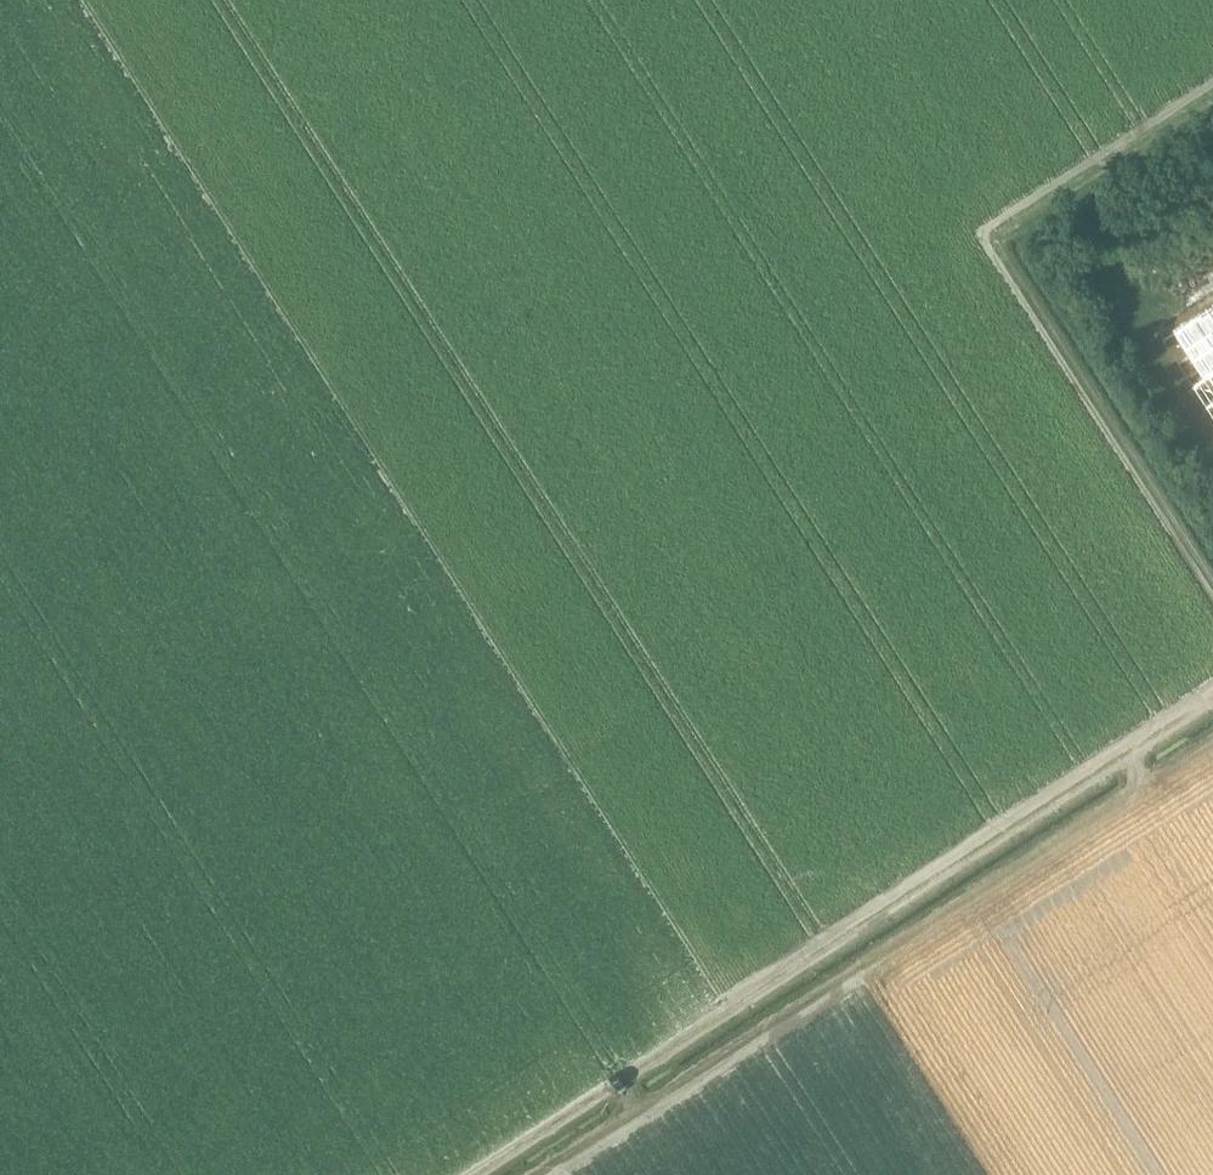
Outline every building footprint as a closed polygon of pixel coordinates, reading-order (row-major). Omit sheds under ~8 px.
[(1212,371),(1212,316),(1207,307),(1163,336),(1194,384),(1212,371)]
